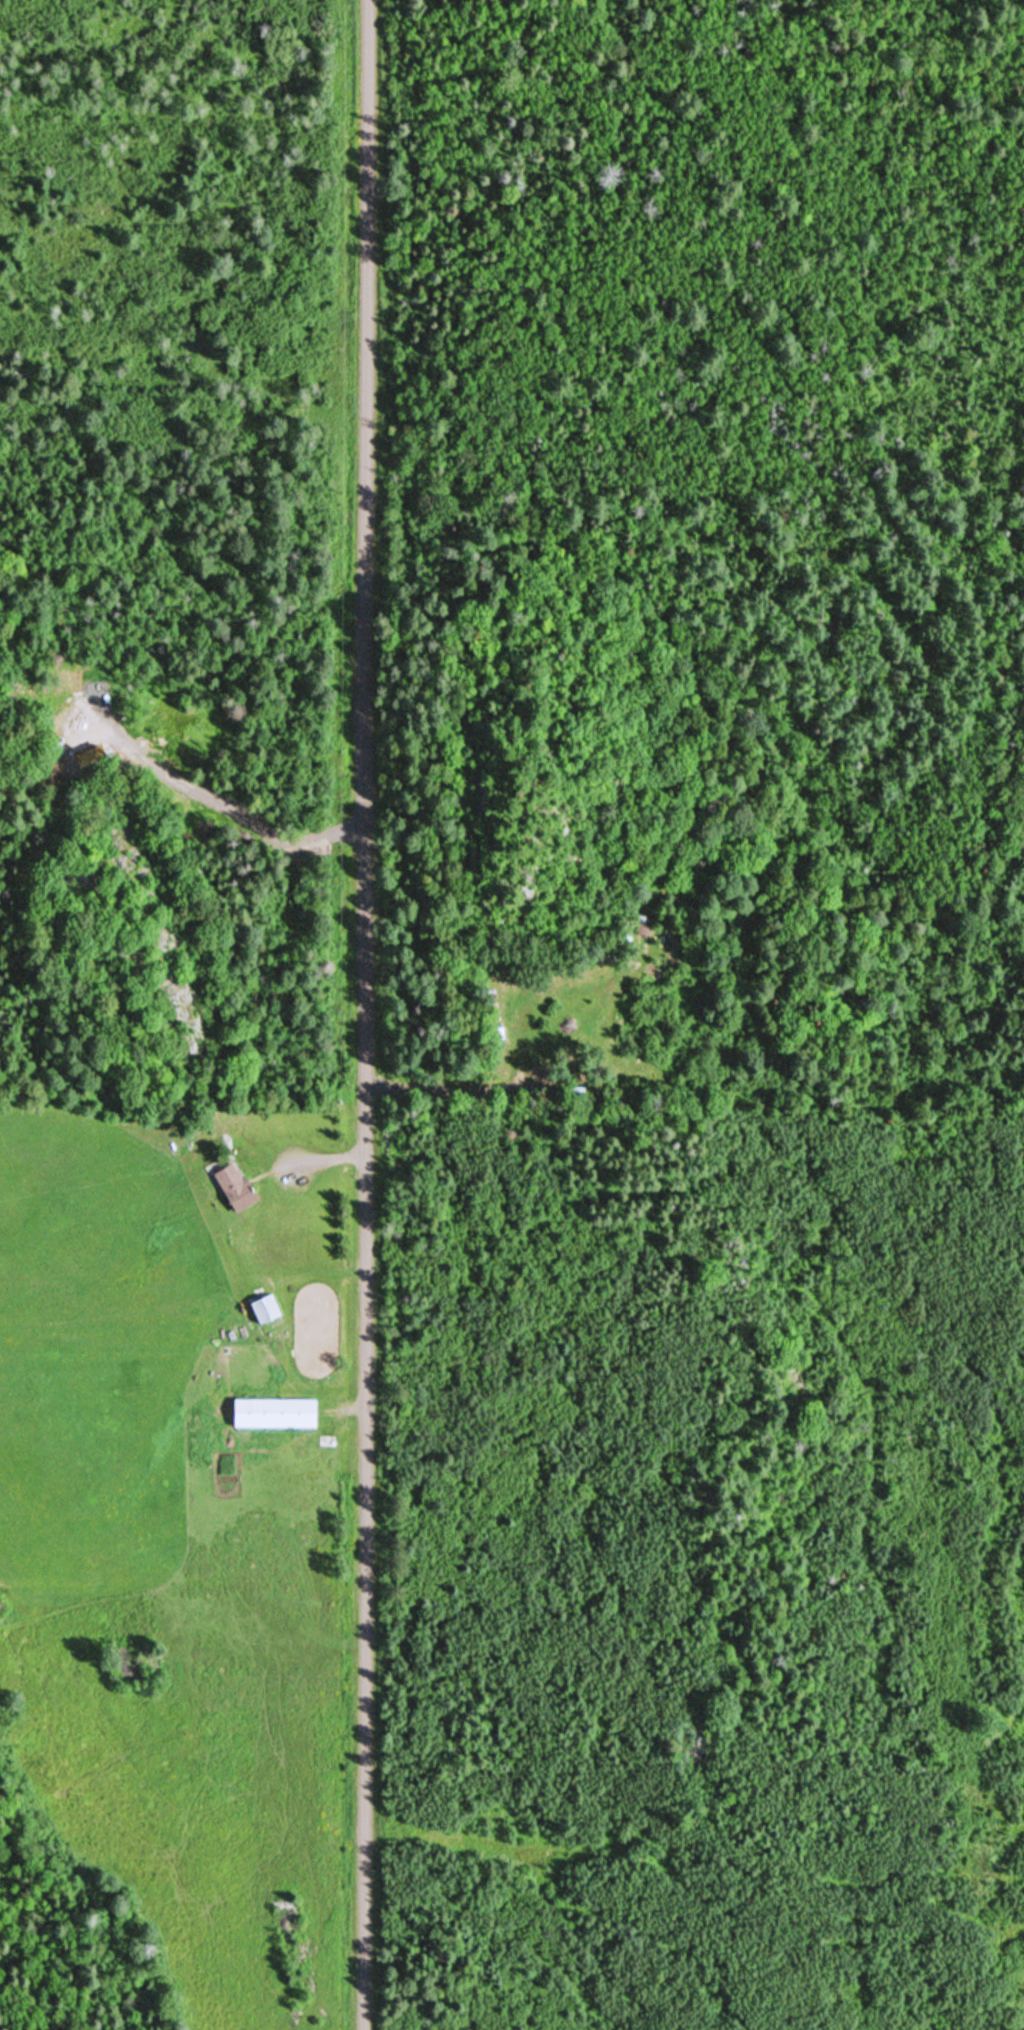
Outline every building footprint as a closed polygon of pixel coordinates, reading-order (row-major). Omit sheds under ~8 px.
[(246,1184),(236,1167),(220,1177),(244,1214),(266,1199),(253,1179),(246,1184)] [(256,1304),(275,1346),(297,1336),(278,1295),(256,1304)] [(321,1399),(239,1399),(239,1429),(321,1429),(321,1399)]
